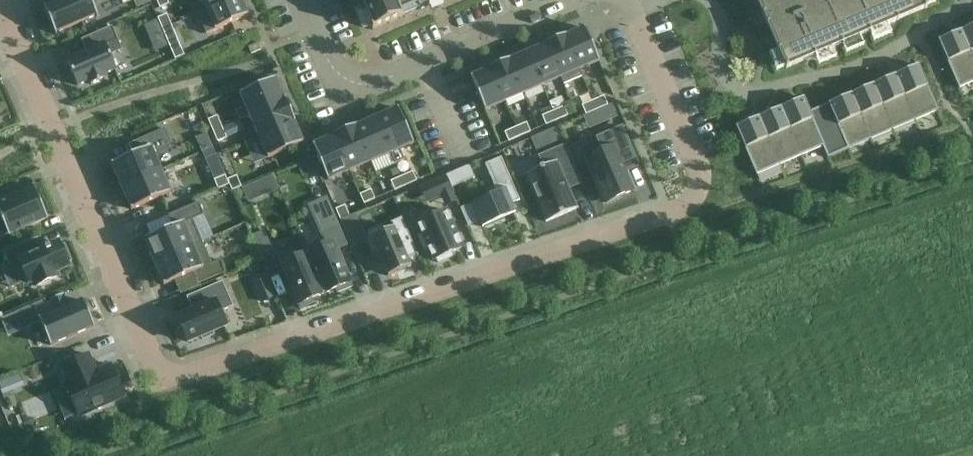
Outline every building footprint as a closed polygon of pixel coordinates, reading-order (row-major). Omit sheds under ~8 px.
[(44,7),(56,34),(98,16),(91,0),(59,0),(44,7)] [(135,8),(148,2),(147,0),(131,0),(135,8)] [(160,8),(169,4),(167,0),(156,0),(160,8)] [(206,10),(197,13),(198,15),(233,0),(202,0),(206,10)] [(198,15),(206,34),(248,16),(241,0),(233,0),(198,15)] [(373,30),(403,17),(402,15),(419,8),(419,10),(443,0),(360,0),(373,30)] [(788,72),(926,11),(921,0),(755,0),(788,72)] [(162,29),(172,25),(167,14),(158,18),(162,29)] [(176,37),(172,25),(162,29),(167,40),(176,37)] [(86,53),(67,61),(78,86),(90,81),(91,85),(106,79),(104,75),(116,70),(110,56),(123,50),(112,26),(88,37),(94,50),(86,53)] [(961,31),(972,59),(972,26),(961,31)] [(585,28),(566,36),(580,69),(599,61),(585,28)] [(961,31),(938,40),(959,88),(972,82),(972,59),(961,31)] [(580,69),(566,36),(565,35),(546,44),(561,78),(580,69)] [(545,45),(528,53),(542,86),(561,78),(546,44),(545,44),(545,45)] [(523,94),(542,86),(528,53),(510,61),(509,59),(508,60),(523,94)] [(489,68),(489,69),(503,102),(523,94),(508,60),(489,68)] [(897,74),(916,119),(938,110),(918,65),(897,74)] [(503,102),(489,69),(470,78),(485,111),(503,102)] [(894,129),(916,119),(897,74),(875,84),(894,129)] [(239,119),(286,100),(285,99),(284,100),(275,79),(241,94),(246,108),(236,112),(239,119)] [(853,93),(873,138),(894,129),(875,84),(853,93)] [(853,93),(832,103),(851,147),(873,138),(853,93)] [(604,96),(593,101),(597,110),(608,105),(604,96)] [(802,155),(824,145),(810,112),(804,98),(781,108),(802,155)] [(295,121),(286,100),(239,119),(240,121),(250,116),(259,136),(295,121)] [(586,115),(597,110),(593,101),(582,105),(586,115)] [(829,157),(851,147),(832,103),(810,112),(824,145),(829,157)] [(612,104),(597,111),(602,122),(616,116),(612,104)] [(564,107),(553,111),(557,121),(568,116),(564,107)] [(758,117),(779,165),(802,155),(781,108),(758,117)] [(398,109),(377,118),(396,164),(405,160),(400,150),(413,144),(398,109)] [(546,125),(557,121),(553,111),(542,116),(546,125)] [(213,131),(222,127),(217,116),(208,120),(213,131)] [(779,165),(758,117),(736,127),(756,175),(779,165)] [(396,164),(377,118),(357,127),(372,162),(391,154),(395,164),(396,164)] [(295,122),(295,121),(259,136),(268,158),(303,143),(294,122),(295,122)] [(527,123),(515,128),(519,137),(530,132),(527,123)] [(333,135),(334,137),(349,172),(372,162),(357,127),(356,126),(333,135)] [(586,157),(605,203),(634,191),(622,164),(635,159),(621,126),(597,138),(603,151),(586,157)] [(227,138),(222,127),(213,131),(218,142),(227,138)] [(557,127),(531,139),(535,150),(562,139),(557,127)] [(508,141),(519,137),(515,128),(504,132),(508,141)] [(139,152),(112,164),(121,187),(161,170),(155,156),(173,148),(164,129),(134,142),(139,152)] [(206,133),(195,138),(201,152),(212,147),(206,133)] [(328,181),(349,172),(334,137),(313,146),(328,181)] [(581,183),(564,146),(540,157),(544,166),(526,174),(546,222),(576,209),(565,184),(577,179),(579,184),(581,183)] [(497,192),(472,203),(472,204),(480,222),(482,227),(516,212),(512,203),(520,200),(502,157),(485,164),(497,192)] [(161,170),(121,187),(131,210),(171,193),(161,170)] [(455,171),(446,175),(451,188),(456,186),(460,184),(455,171)] [(413,172),(402,177),(406,186),(417,181),(413,172)] [(224,174),(215,178),(220,189),(229,185),(224,174)] [(240,188),(246,203),(278,189),(272,175),(240,188)] [(434,180),(419,187),(426,203),(441,197),(445,206),(457,201),(456,200),(451,188),(446,175),(434,180)] [(232,191),(241,187),(237,176),(227,180),(232,191)] [(406,186),(402,177),(391,181),(395,191),(406,186)] [(48,218),(34,187),(0,202),(0,238),(8,235),(9,235),(48,218)] [(364,204),(375,199),(371,190),(360,194),(364,204)] [(154,262),(202,242),(193,220),(204,215),(199,202),(168,216),(173,227),(144,240),(154,262)] [(340,221),(350,217),(345,206),(336,209),(340,221)] [(323,237),(306,242),(325,285),(357,273),(330,207),(315,213),(323,237)] [(446,207),(415,221),(434,261),(463,248),(446,207)] [(350,217),(340,221),(352,247),(367,240),(356,214),(350,217)] [(394,227),(371,238),(388,276),(411,266),(394,227)] [(264,231),(252,236),(261,255),(272,250),(264,231)] [(38,252),(33,241),(33,240),(3,252),(9,267),(11,266),(18,283),(28,278),(30,283),(34,281),(36,286),(58,276),(56,272),(69,266),(67,263),(71,261),(64,245),(60,247),(59,243),(49,247),(45,249),(38,252)] [(202,242),(154,262),(164,285),(170,283),(193,273),(198,284),(225,273),(220,261),(212,264),(202,242)] [(308,254),(284,264),(288,274),(286,275),(292,290),(294,289),(298,299),(297,299),(300,308),(316,302),(314,298),(325,293),(308,254)] [(264,275),(253,280),(263,302),(274,297),(264,275)] [(193,311),(178,318),(188,343),(202,337),(203,340),(214,335),(213,332),(226,326),(220,312),(233,307),(223,282),(198,293),(204,306),(193,311)] [(40,322),(50,346),(94,327),(83,301),(68,307),(63,295),(51,300),(51,302),(47,304),(35,309),(40,320),(39,320),(40,322)] [(35,309),(47,304),(45,300),(1,319),(8,337),(40,322),(39,320),(40,320),(35,309)] [(65,384),(79,417),(125,397),(111,365),(96,371),(89,354),(62,366),(69,383),(65,384)] [(0,382),(0,388),(3,395),(7,394),(25,386),(20,374),(0,382)]
